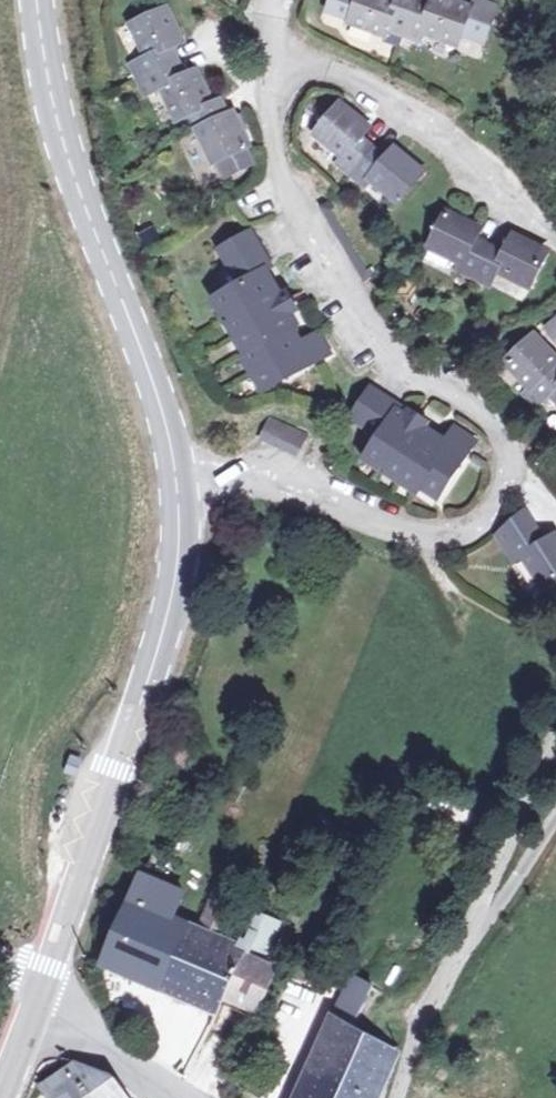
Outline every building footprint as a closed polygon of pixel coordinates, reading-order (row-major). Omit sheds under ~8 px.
[(423,0),(334,0),(330,12),(352,21),(351,23),(387,37),(390,29),(421,40),(425,32),(459,45),(463,35),(485,43),(498,8),(476,0),(472,9),(448,0),(434,0),(433,4),(423,0)] [(221,102),(213,106),(197,72),(183,78),(170,50),(183,44),(167,10),(133,26),(149,59),(134,66),(149,96),(163,89),(179,122),(186,119),(193,134),(200,131),(216,164),(219,163),(227,178),(252,166),(245,150),(249,148),(233,114),(227,117),(221,102)] [(400,203),(424,174),(394,150),(388,158),(363,138),(370,130),(340,106),(317,134),(345,158),(340,164),(367,186),(372,180),(400,203)] [(514,237),(505,255),(476,241),(481,231),(447,214),(431,248),(455,261),(452,267),(491,286),(499,272),(532,288),(548,254),(514,237)] [(291,330),(299,326),(267,272),(272,269),(251,234),(221,251),(241,286),(220,298),(253,351),(249,354),(270,390),(331,354),(320,336),(299,348),(290,332),(291,330)] [(433,314),(428,323),(438,328),(443,318),(433,314)] [(547,331),(555,341),(555,323),(547,331)] [(534,337),(507,363),(532,389),(526,394),(538,407),(551,395),(555,400),(555,360),(534,337)] [(353,419),(382,437),(370,455),(421,489),(425,483),(442,494),(476,442),(458,430),(444,450),(429,440),(433,434),(399,412),(401,409),(372,390),(353,419)] [(263,439),(277,445),(282,434),(303,444),(306,437),(271,421),(263,439)] [(282,434),(277,445),(298,455),(303,444),(282,434)] [(555,580),(555,537),(555,535),(545,542),(526,512),(499,535),(516,561),(524,556),(544,588),(555,580)] [(68,773),(77,776),(82,761),(74,758),(68,773)] [(200,929),(184,923),(186,918),(181,916),(179,921),(174,918),(185,893),(141,874),(102,965),(185,1002),(214,935),(200,929)] [(245,949),(241,947),(223,940),(244,889),(220,879),(200,929),(214,935),(185,1002),(216,1015),(222,1003),(225,995),(245,949)] [(259,1010),(278,970),(264,963),(280,924),(259,915),(247,943),(243,942),(241,947),(245,949),(225,995),(259,1010)] [(299,1097),(379,1097),(400,1052),(363,1032),(383,993),(354,978),(335,1017),(299,1097)] [(259,1010),(225,995),(222,1003),(255,1018),(259,1010)] [(49,1086),(58,1097),(126,1097),(112,1079),(105,1084),(98,1074),(77,1066),(49,1086)]
